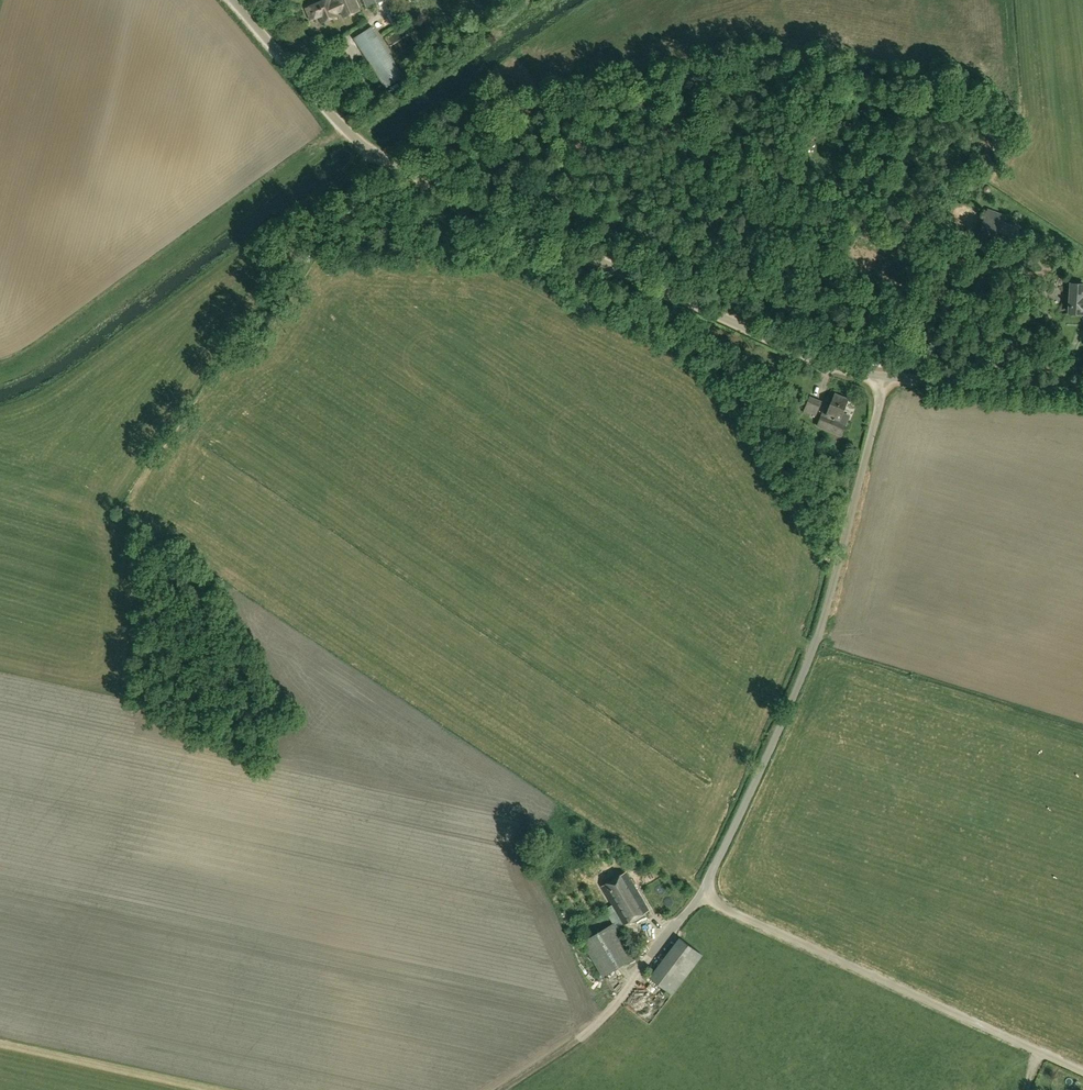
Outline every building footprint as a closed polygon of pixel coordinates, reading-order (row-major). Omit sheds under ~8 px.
[(320,15),(323,22),(339,15),(337,11),(341,9),(345,16),(361,10),(357,0),(333,0),(323,0),(307,7),(312,19),(320,15)] [(368,8),(387,0),(386,0),(364,0),(368,8)] [(350,18),(351,25),(367,22),(366,15),(350,18)] [(378,36),(367,43),(372,50),(366,54),(386,86),(403,75),(378,36)] [(1018,228),(998,221),(1001,213),(989,208),(986,216),(979,233),(977,240),(997,248),(999,241),(1011,246),(1018,228)] [(1072,283),(1070,316),(1082,317),(1082,284),(1072,283)] [(850,398),(835,392),(827,413),(823,412),(818,425),(842,435),(849,420),(842,417),(850,398)] [(816,415),(822,401),(810,396),(804,410),(816,415)] [(627,856),(634,854),(627,835),(620,838),(627,856)] [(625,924),(650,909),(627,871),(603,886),(625,924)] [(635,958),(614,923),(583,942),(603,976),(635,958)] [(651,976),(673,993),(703,955),(680,938),(651,976)]
